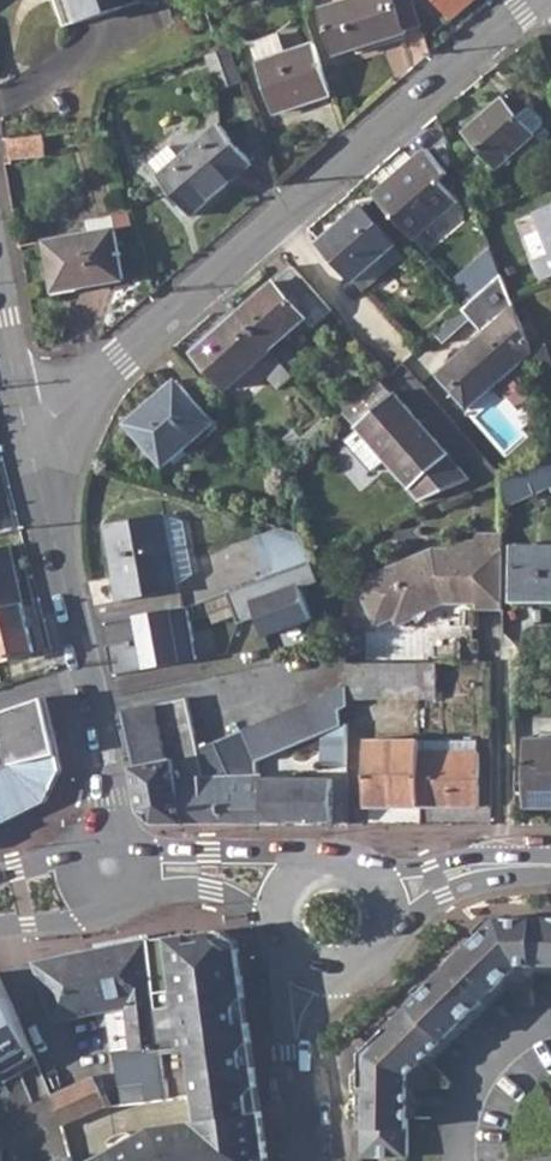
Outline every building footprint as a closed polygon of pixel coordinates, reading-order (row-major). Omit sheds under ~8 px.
[(79,22),(139,1),(139,0),(72,0),(79,22)] [(322,10),(337,55),(405,34),(403,30),(422,24),(415,0),(355,0),(322,10)] [(451,20),(475,0),(433,0),(451,20)] [(255,50),(261,64),(283,57),(278,41),(255,50)] [(283,57),(261,64),(277,113),(330,94),(314,45),(283,57)] [(229,47),(221,50),(234,86),(242,83),(229,47)] [(221,50),(208,55),(220,90),(234,86),(221,50)] [(504,100),(467,134),(497,169),(544,127),(545,117),(534,104),(526,105),(515,114),(504,100)] [(220,127),(160,178),(193,215),(253,163),(220,127)] [(47,134),(10,139),(13,159),(50,155),(47,134)] [(426,151),(375,196),(413,239),(457,201),(440,182),(447,174),(426,151)] [(478,164),(463,177),(475,189),(489,176),(478,164)] [(361,205),(320,243),(364,291),(406,257),(361,205)] [(545,279),(550,277),(550,209),(539,213),(545,230),(529,236),(545,279)] [(114,230),(46,243),(55,293),(123,280),(114,230)] [(491,249),(451,283),(469,303),(501,275),(491,249)] [(293,267),(240,314),(273,352),(308,320),(314,328),(333,312),(293,267)] [(469,303),(463,309),(484,333),(438,374),(467,407),(531,351),(509,294),(501,275),(469,303)] [(273,352),(240,314),(195,353),(228,391),(273,352)] [(176,382),(125,425),(163,468),(214,425),(176,382)] [(380,382),(344,414),(358,430),(347,441),(375,472),(387,462),(420,498),(470,477),(394,393),(391,395),(380,382)] [(506,477),(516,501),(550,486),(550,458),(506,477)] [(176,586),(163,516),(163,514),(106,525),(120,600),(176,590),(176,586)] [(183,522),(163,516),(176,586),(192,573),(183,522)] [(281,526),(253,538),(260,556),(305,540),(302,533),(281,526)] [(305,540),(260,556),(267,577),(312,560),(305,540)] [(504,611),(505,542),(479,542),(451,541),(451,549),(435,549),(358,582),(377,627),(396,619),(400,627),(419,618),(418,616),(446,604),(478,604),(478,610),(504,611)] [(22,601),(8,545),(0,547),(0,607),(22,601)] [(514,599),(550,600),(550,547),(514,547),(514,599)] [(0,607),(0,661),(34,652),(22,601),(0,607)] [(150,631),(102,640),(115,695),(160,685),(150,631)] [(420,662),(348,662),(349,687),(348,699),(420,700),(420,662)] [(438,662),(420,662),(420,700),(437,700),(438,662)] [(188,698),(119,711),(123,729),(137,808),(154,824),(188,824),(182,794),(179,778),(257,773),(258,763),(321,736),(349,724),(348,699),(349,687),(198,748),(188,698)] [(0,769),(0,824),(49,800),(64,767),(46,695),(1,712),(14,762),(0,769)] [(349,724),(321,736),(330,764),(348,764),(349,724)] [(529,739),(528,808),(550,808),(550,738),(529,739)] [(420,752),(419,743),(368,743),(367,806),(421,807),(420,752)] [(480,752),(420,752),(421,807),(480,806),(480,752)] [(257,773),(179,778),(182,794),(264,793),(264,779),(257,773)] [(264,793),(263,825),(332,825),(332,793),(311,793),(311,778),(264,779),(264,793)] [(264,793),(182,794),(188,824),(263,825),(264,793)] [(499,918),(448,968),(436,979),(363,1053),(360,1113),(360,1127),(359,1159),(367,1159),(404,1160),(407,1081),(443,1087),(445,1083),(447,1077),(432,1061),(431,1062),(426,1056),(470,1012),(481,1001),(502,980),(510,988),(523,1001),(535,996),(535,987),(536,964),(550,964),(550,919),(499,918)] [(227,936),(217,938),(230,948),(240,948),(240,944),(233,936),(227,936)] [(151,938),(36,962),(57,1019),(99,1012),(109,1010),(111,1025),(114,1050),(163,1042),(152,945),(151,938)] [(152,945),(163,1042),(172,1095),(190,1094),(193,1121),(176,1122),(183,1160),(255,1160),(257,1158),(265,1157),(259,1108),(250,1108),(248,1094),(256,1082),(254,1065),(224,1068),(222,1053),(244,1050),(251,1040),(249,1021),(239,1023),(238,1007),(246,997),(240,948),(230,948),(217,938),(152,945)] [(1,1062),(31,1046),(0,974),(0,1062),(1,1062)] [(109,1010),(99,1012),(101,1026),(111,1025),(109,1010)] [(163,1042),(114,1050),(119,1085),(144,1082),(146,1098),(170,1095),(172,1095),(163,1042)] [(35,1053),(31,1046),(1,1062),(6,1070),(35,1053)] [(52,1093),(63,1124),(106,1101),(95,1074),(83,1080),(52,1093)] [(176,1122),(175,1123),(154,1124),(99,1155),(89,1160),(183,1160),(176,1122)]
